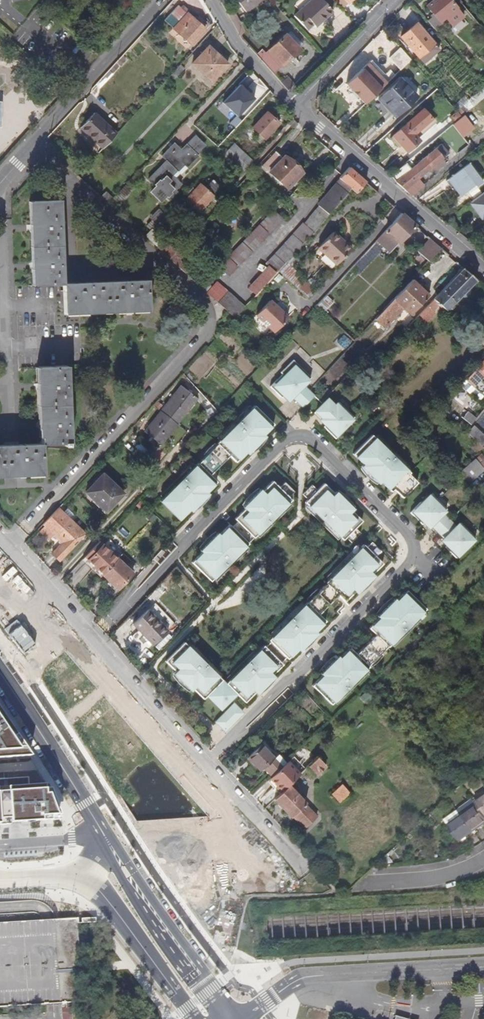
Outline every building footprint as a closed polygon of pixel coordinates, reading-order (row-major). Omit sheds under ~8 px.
[(246,13),(262,0),(236,0),(246,13)] [(332,12),(321,0),(313,0),(295,17),(305,27),(310,22),(316,27),(332,12)] [(428,6),(436,15),(429,22),(437,31),(444,25),(441,21),(447,16),(454,25),(465,16),(457,7),(462,3),(459,0),(435,0),(428,6)] [(192,46),(206,31),(187,14),(189,12),(183,6),(181,8),(178,6),(164,20),(192,46)] [(232,9),(226,12),(240,37),(245,32),(232,9)] [(253,24),(240,37),(241,40),(244,43),(258,29),(253,24)] [(425,63),(440,50),(417,24),(403,37),(425,63)] [(291,30),(286,35),(300,49),(305,45),(291,30)] [(257,55),(274,75),(300,49),(286,35),(266,54),(262,51),(257,55)] [(212,82),(227,65),(208,47),(192,64),(212,82)] [(112,72),(118,65),(115,63),(110,70),(112,72)] [(173,73),(172,74),(176,78),(184,69),(181,65),(173,73)] [(361,69),(344,85),(363,105),(380,89),(361,69)] [(288,91),(294,85),(287,78),(282,84),(288,91)] [(400,80),(381,98),(398,115),(417,97),(400,80)] [(483,99),(483,89),(469,102),(474,107),(483,99)] [(395,118),(398,115),(381,98),(379,100),(395,118)] [(466,114),(469,111),(465,106),(461,109),(466,114)] [(415,134),(432,118),(423,108),(406,124),(407,124),(394,136),(408,152),(421,140),(419,137),(415,134)] [(463,117),(466,114),(461,109),(458,111),(463,117)] [(456,123),(463,117),(458,111),(451,117),(456,123)] [(253,127),(260,134),(265,139),(279,124),(277,122),(280,119),(277,116),(274,119),(267,112),(253,127)] [(103,149),(117,134),(95,114),(80,129),(103,149)] [(456,123),(455,123),(457,126),(464,120),(469,117),(466,114),(463,117),(456,123)] [(436,122),(432,118),(415,134),(419,137),(436,122)] [(287,135),(298,124),(293,119),(282,130),(287,135)] [(467,123),(464,120),(457,126),(460,129),(467,123)] [(261,143),(265,139),(260,134),(255,138),(261,143)] [(196,137),(187,146),(196,155),(206,146),(196,137)] [(196,155),(187,146),(186,145),(181,151),(174,144),(162,156),(167,161),(149,179),(156,186),(167,197),(170,200),(177,193),(175,191),(181,185),(175,178),(179,174),(181,175),(198,157),(196,155)] [(436,148),(412,169),(420,179),(433,168),(443,160),(445,158),(450,154),(442,144),(436,148)] [(244,171),(252,162),(233,145),(225,153),(244,171)] [(262,166),(288,190),(303,174),(284,157),(282,158),(276,152),(262,166)] [(446,163),(443,160),(433,168),(436,172),(438,170),(446,163)] [(424,182),(420,179),(412,169),(407,163),(392,176),(396,182),(406,191),(407,191),(410,194),(424,182)] [(450,178),(462,194),(471,187),(473,189),(483,182),(470,164),(450,178)] [(356,193),(366,181),(350,167),(340,178),(340,179),(319,205),(320,206),(305,223),(314,232),(324,221),(351,189),(356,193)] [(459,197),(462,194),(450,178),(447,181),(459,197)] [(191,188),(181,198),(189,206),(186,209),(195,216),(221,187),(213,180),(205,188),(200,184),(194,191),(191,188)] [(161,203),(167,197),(156,186),(149,192),(161,203)] [(124,187),(120,192),(124,196),(126,197),(130,193),(124,187)] [(101,197),(108,204),(113,199),(113,198),(106,191),(101,197)] [(120,192),(113,198),(113,199),(118,203),(124,196),(120,192)] [(472,202),(483,218),(483,193),(472,202)] [(36,286),(64,284),(64,283),(60,199),(32,201),(35,268),(36,286)] [(189,222),(195,216),(186,209),(184,208),(179,213),(189,222)] [(273,211),(260,224),(270,234),(283,220),(273,211)] [(156,225),(163,218),(156,212),(149,219),(152,222),(156,225)] [(416,225),(402,213),(376,241),(389,253),(416,225)] [(147,227),(151,231),(152,230),(156,225),(152,222),(147,227)] [(270,267),(276,273),(279,270),(281,267),(286,261),(294,253),(314,232),(304,223),(266,264),(270,267)] [(259,226),(243,242),(254,252),(269,235),(259,226)] [(337,264),(352,249),(333,232),(319,247),(337,264)] [(429,261),(442,248),(431,238),(418,252),(429,261)] [(242,243),(229,257),(239,267),(252,253),(242,243)] [(180,261),(190,250),(184,244),(173,255),(180,261)] [(170,259),(186,274),(189,270),(180,261),(173,255),(170,259)] [(228,258),(219,267),(229,277),(238,268),(228,258)] [(309,298),(317,289),(286,261),(281,267),(279,270),(309,298)] [(450,281),(463,267),(457,262),(444,276),(450,281)] [(250,288),(257,294),(274,275),(276,273),(270,267),(250,288)] [(478,280),(463,267),(450,281),(415,319),(423,326),(436,312),(434,310),(440,304),(448,310),(478,280)] [(413,279),(377,317),(387,326),(404,308),(411,315),(430,294),(413,279)] [(148,280),(64,283),(64,284),(65,312),(149,308),(148,280)] [(204,282),(200,286),(207,293),(211,288),(204,282)] [(211,288),(207,293),(234,318),(240,312),(244,308),(217,282),(211,288)] [(328,295),(319,305),(326,312),(335,302),(328,295)] [(257,317),(275,333),(289,318),(271,302),(257,317)] [(166,311),(174,319),(181,310),(174,303),(166,311)] [(474,335),(483,344),(483,324),(474,335)] [(293,359),(280,372),(282,374),(270,386),(282,398),(287,393),(291,397),(292,396),(303,407),(314,396),(303,385),(311,377),(293,359)] [(466,380),(474,387),(483,395),(483,381),(481,379),(483,375),(483,361),(466,380)] [(42,443),(42,445),(71,443),(69,386),(68,365),(39,366),(42,443)] [(474,387),(466,380),(461,385),(469,393),(474,387)] [(145,432),(161,445),(197,398),(181,386),(145,432)] [(348,426),(346,425),(354,416),(339,402),(334,406),(327,400),(316,411),(324,418),(322,420),(326,424),(324,427),(336,438),(348,426)] [(228,402),(214,417),(219,421),(232,406),(228,402)] [(472,424),(476,419),(461,405),(456,411),(472,424)] [(195,464),(158,502),(177,521),(187,511),(189,513),(206,496),(204,494),(215,483),(208,477),(227,458),(234,464),(244,454),(246,456),(263,438),(261,437),(272,426),(252,407),(214,445),(215,446),(196,465),(195,464)] [(467,430),(470,427),(461,419),(458,422),(467,430)] [(483,447),(483,446),(483,434),(475,425),(469,433),(478,441),(483,447)] [(424,426),(418,432),(432,444),(437,438),(424,426)] [(409,475),(410,474),(372,436),(353,455),(363,465),(361,467),(379,484),(380,482),(391,493),(393,490),(402,499),(417,484),(409,475)] [(471,447),(477,453),(483,447),(478,441),(471,447)] [(42,445),(42,443),(0,445),(0,474),(44,472),(42,445)] [(483,469),(483,454),(483,453),(461,470),(470,481),(483,469)] [(86,492),(95,500),(97,498),(109,509),(124,494),(103,474),(86,492)] [(211,581),(291,500),(288,497),(294,491),(285,482),(279,488),(272,481),(262,491),(260,489),(243,506),(245,509),(235,519),(238,522),(232,527),(229,524),(219,535),(217,533),(200,550),(202,552),(192,562),(211,581)] [(308,499),(305,502),(343,540),(346,537),(351,543),(360,533),(355,528),(362,521),(351,511),(353,509),(336,492),(334,494),(324,483),(317,490),(312,485),(302,494),(308,499)] [(445,548),(455,558),(475,538),(460,523),(456,527),(442,514),(446,509),(431,494),(423,503),(422,501),(410,513),(422,525),(424,522),(429,527),(431,525),(445,539),(443,541),(447,545),(445,548)] [(105,513),(109,509),(97,498),(95,500),(93,502),(105,513)] [(58,508),(43,523),(45,526),(41,530),(49,538),(54,534),(62,542),(52,552),(61,561),(86,534),(70,519),(73,514),(68,509),(64,513),(58,508)] [(99,541),(83,558),(87,561),(86,562),(98,574),(100,571),(103,574),(118,558),(103,544),(102,544),(99,541)] [(236,693),(244,702),(254,691),(256,693),(273,676),(271,675),(282,664),(280,662),(285,657),(287,659),(297,649),(299,650),(316,633),(315,631),(325,621),(318,614),(337,595),(344,602),(354,591),(356,593),(373,576),(371,574),(382,564),(375,557),(380,552),(371,543),(366,548),(363,545),(325,584),(326,584),(306,604),(306,603),(226,684),(184,642),(165,661),(176,672),(174,673),(191,690),(192,689),(203,699),(207,695),(220,709),(236,693)] [(134,574),(118,558),(103,574),(107,578),(105,580),(117,592),(134,574)] [(313,686),(332,705),(370,666),(369,666),(388,646),(389,647),(426,609),(407,590),(397,600),(395,599),(378,616),(380,618),(370,628),(376,635),(357,654),(351,648),(341,658),(339,656),(322,674),(324,675),(313,686)] [(153,644),(168,630),(148,610),(134,624),(153,644)] [(146,671),(141,674),(148,681),(152,677),(146,671)] [(235,704),(217,722),(226,731),(244,713),(235,704)] [(29,756),(24,749),(17,750),(15,746),(20,743),(1,715),(0,715),(0,758),(29,756)] [(262,770),(265,767),(268,765),(274,758),(275,758),(262,744),(249,757),(262,770)] [(318,756),(309,766),(317,775),(327,766),(318,756)] [(268,765),(276,773),(282,767),(274,758),(268,765)] [(289,785),(300,774),(288,762),(282,767),(276,773),(273,776),(270,778),(278,787),(282,791),(289,785)] [(265,767),(273,776),(276,773),(268,765),(265,767)] [(59,820),(46,784),(28,786),(27,777),(0,779),(0,824),(59,820)] [(289,785),(282,791),(274,798),(292,817),(293,816),(305,804),(306,803),(289,785)] [(340,801),(349,793),(342,785),(332,793),(340,801)] [(477,804),(483,815),(483,795),(475,801),(477,804)] [(477,804),(475,801),(473,799),(459,809),(462,814),(473,829),(483,821),(483,815),(477,804)] [(305,804),(293,816),(306,827),(318,816),(305,804)] [(458,839),(473,829),(462,814),(461,815),(458,809),(444,819),(458,839)] [(82,929),(96,928),(95,919),(82,920),(82,929)] [(77,920),(54,922),(0,925),(0,1008),(12,1007),(12,1006),(48,1004),(66,1002),(82,1001),(77,920)] [(86,972),(98,971),(98,963),(85,964),(86,972)]
